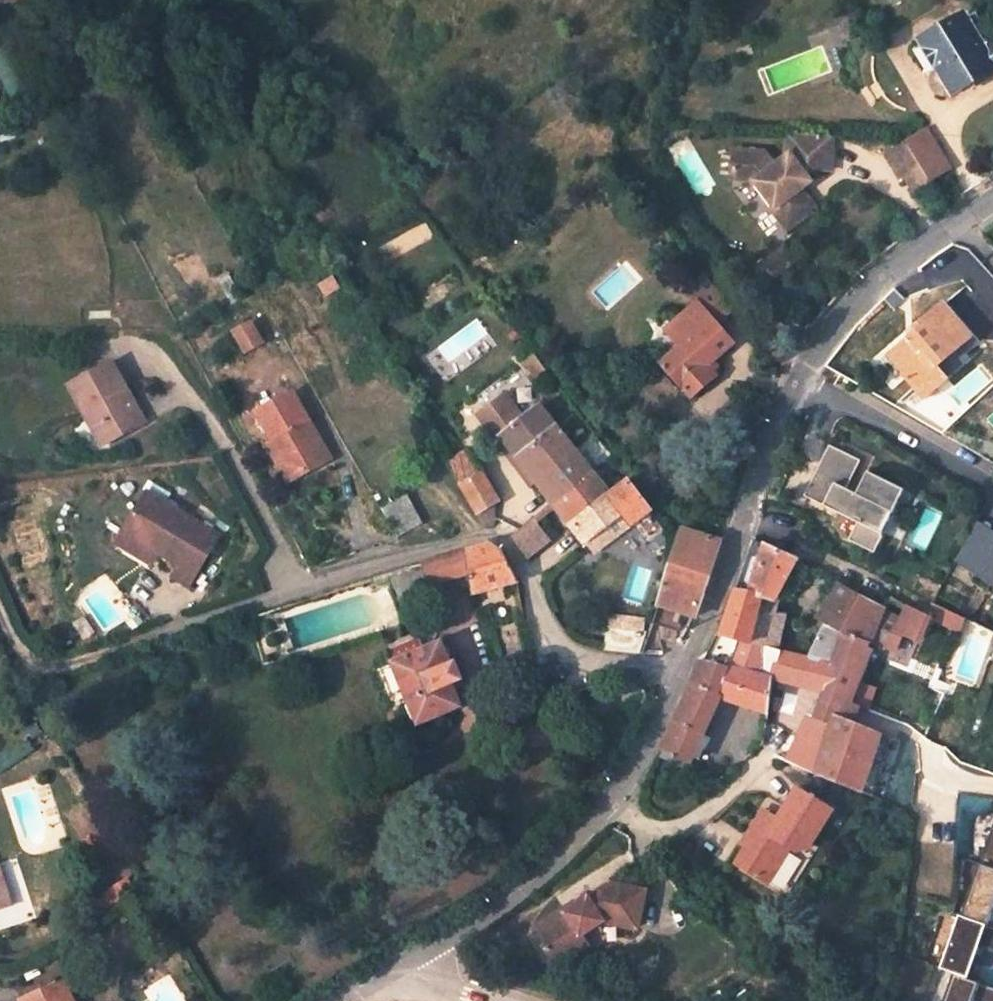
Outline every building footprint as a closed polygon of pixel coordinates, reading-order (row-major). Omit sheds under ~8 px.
[(922,44),(937,71),(935,72),(934,74),(933,75),(931,77),(931,79),(930,81),(930,83),(930,85),(931,87),(932,89),(933,90),(935,92),(936,93),(938,94),(940,95),(942,95),(944,95),(946,95),(948,94),(950,93),(954,90),(992,67),(992,33),(987,23),(971,33),(964,20),(922,44)] [(0,49),(0,92),(3,100),(30,89),(11,45),(0,49)] [(909,194),(956,173),(935,127),(888,148),(909,194)] [(758,186),(779,211),(778,211),(795,230),(813,214),(797,195),(800,192),(796,188),(812,173),(828,174),(829,140),(788,138),(787,160),(777,168),(767,156),(734,155),(733,183),(752,184),(756,188),(758,186)] [(659,364),(689,398),(727,365),(717,354),(730,341),(716,323),(729,311),(700,278),(687,291),(697,302),(666,330),(680,345),(659,364)] [(914,335),(886,358),(923,400),(981,350),(942,305),(910,332),(914,335)] [(248,352),(268,344),(257,320),(238,328),(248,352)] [(93,421),(111,451),(148,430),(114,368),(71,394),(87,424),(93,421)] [(537,407),(519,420),(504,401),(478,421),(496,445),(500,441),(517,462),(555,431),(537,407)] [(300,406),(260,427),(280,464),(298,496),(335,475),(300,406)] [(588,475),(586,472),(555,431),(517,462),(552,507),(588,475)] [(859,462),(828,447),(803,498),(856,524),(848,542),(873,555),(882,538),(880,537),(903,491),(866,473),(855,496),(844,491),(859,462)] [(459,488),(478,476),(466,457),(447,468),(459,488)] [(298,496),(280,464),(272,468),(288,501),(298,496)] [(604,494),(594,481),(598,478),(594,472),(589,476),(588,475),(552,507),(532,525),(546,543),(567,527),(565,524),(604,494)] [(498,506),(478,476),(459,488),(483,529),(491,527),(492,511),(498,506)] [(625,529),(647,513),(625,483),(606,496),(604,494),(565,524),(567,527),(580,545),(617,518),(625,529)] [(139,542),(196,578),(189,589),(205,599),(235,548),(162,504),(139,542)] [(433,541),(417,512),(392,524),(408,553),(433,541)] [(510,545),(525,559),(546,543),(532,525),(510,545)] [(655,610),(689,618),(694,619),(718,543),(680,532),(674,549),(655,610)] [(765,599),(776,601),(796,563),(782,556),(753,540),(735,592),(765,599)] [(960,559),(992,584),(992,553),(991,556),(973,542),(960,559)] [(420,566),(426,586),(466,575),(473,596),(514,588),(498,553),(487,548),(420,566)] [(416,589),(426,586),(420,566),(410,570),(416,589)] [(838,584),(815,619),(826,625),(816,654),(811,653),(809,661),(831,667),(844,635),(871,649),(882,608),(838,584)] [(743,671),(747,641),(755,642),(758,616),(761,616),(765,599),(735,592),(733,596),(719,627),(708,652),(703,661),(743,671)] [(761,616),(778,616),(781,603),(776,601),(765,599),(761,616)] [(961,618),(931,604),(926,618),(955,632),(961,618)] [(906,606),(897,629),(918,641),(926,618),(906,606)] [(784,617),(778,616),(761,616),(758,616),(755,642),(772,644),(771,650),(778,652),(784,617)] [(603,651),(639,655),(648,631),(608,627),(603,651)] [(778,679),(820,694),(810,721),(829,728),(813,772),(859,791),(877,736),(849,724),(873,665),(885,671),(884,673),(903,680),(909,667),(882,656),(871,649),(844,635),(831,667),(809,661),(778,652),(771,650),(767,677),(775,679),(778,679)] [(771,650),(772,644),(755,642),(747,641),(743,671),(767,677),(771,650)] [(438,644),(376,671),(389,700),(399,705),(406,702),(417,726),(459,710),(449,687),(462,682),(455,666),(449,668),(446,660),(450,658),(446,648),(441,650),(438,644)] [(659,750),(688,764),(720,698),(768,713),(775,679),(767,677),(743,671),(703,661),(699,661),(673,720),(659,750)] [(909,667),(903,680),(901,684),(923,692),(930,675),(909,667)] [(829,728),(810,721),(806,719),(790,750),(785,759),(813,772),(829,728)] [(790,750),(783,747),(779,756),(785,759),(790,750)] [(833,807),(797,786),(778,817),(764,809),(744,844),(748,846),(738,864),(771,883),(791,847),(797,850),(804,836),(813,842),(833,807)] [(977,863),(992,868),(992,813),(977,863)] [(977,863),(962,906),(988,915),(992,902),(992,868),(977,863)] [(9,872),(0,875),(0,918),(22,911),(9,872)] [(563,909),(534,931),(553,959),(569,946),(577,959),(597,945),(588,932),(608,918),(639,923),(643,895),(608,886),(566,914),(563,909)] [(957,915),(938,969),(951,973),(965,978),(976,945),(992,951),(992,927),(957,915)] [(965,978),(951,973),(942,1000),(992,1000),(992,987),(965,978)]
